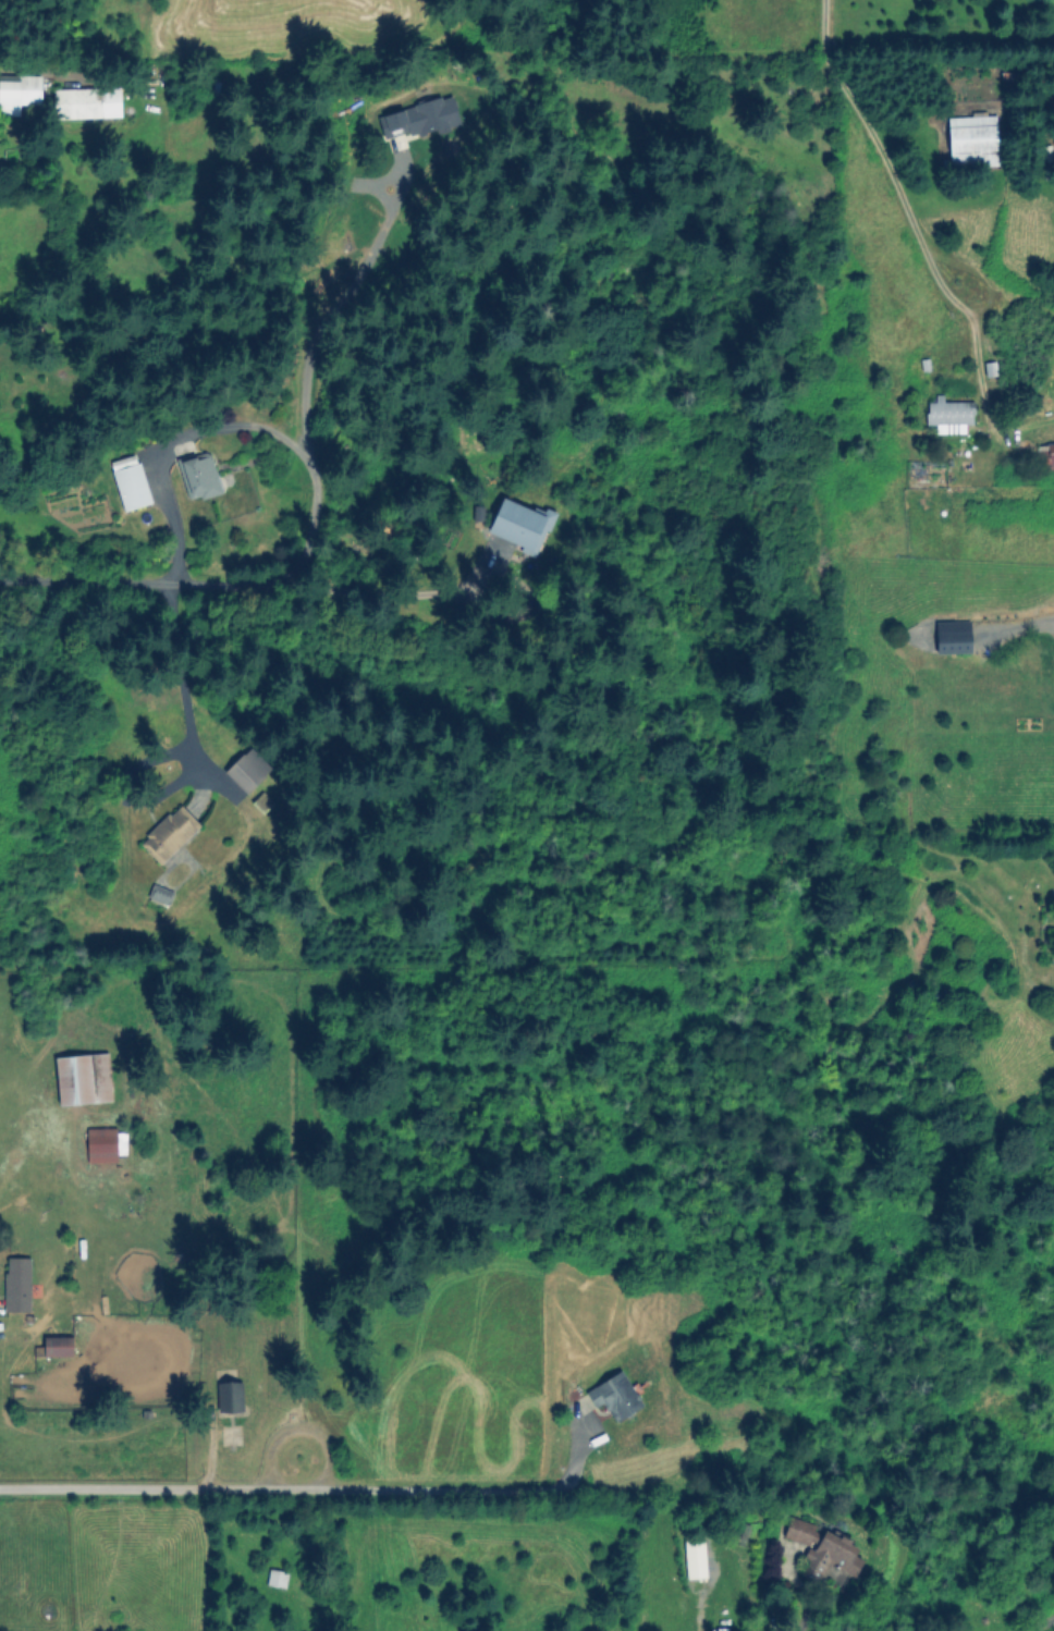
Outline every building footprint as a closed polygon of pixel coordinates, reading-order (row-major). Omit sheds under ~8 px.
[(0,75),(0,115),(18,115),(18,103),(40,103),(40,75),(0,75)] [(120,116),(119,87),(52,89),(53,118),(120,116)] [(947,117),(949,166),(997,164),(995,114),(986,115),(986,111),(971,111),(971,116),(947,117)] [(973,401),(943,401),(943,394),(934,394),(934,401),(925,401),(925,424),(935,424),(935,432),(953,432),(964,432),(964,423),(973,423),(973,401)] [(1037,443),(1039,470),(1053,470),(1053,442),(1037,443)] [(210,451),(177,460),(187,500),(220,492),(210,451)] [(123,510),(150,502),(136,453),(108,461),(123,510)] [(486,534),(538,554),(555,511),(546,507),(543,513),(501,497),(486,534)] [(935,654),(970,653),(969,620),(935,621),(935,654)] [(245,793),(271,768),(249,746),(223,771),(245,793)] [(200,825),(179,802),(138,842),(159,864),(200,825)] [(173,892),(152,883),(146,898),(166,907),(173,892)] [(55,1056),(57,1104),(111,1101),(109,1053),(55,1056)] [(116,1162),(116,1153),(125,1154),(125,1132),(116,1132),(116,1128),(86,1127),(85,1161),(116,1162)] [(29,1311),(30,1258),(4,1257),(4,1311),(29,1311)] [(72,1336),(43,1336),(42,1346),(33,1345),(33,1356),(72,1356),(72,1336)] [(642,1406),(622,1369),(584,1390),(594,1408),(603,1403),(614,1421),(642,1406)] [(242,1381),(216,1381),(217,1412),(242,1411),(242,1381)] [(782,1536),(808,1544),(799,1573),(840,1585),(844,1572),(856,1576),(861,1558),(854,1556),(858,1543),(817,1530),(819,1526),(788,1517),(782,1536)] [(683,1538),(685,1578),(705,1577),(703,1538),(683,1538)] [(265,1584),(284,1587),(287,1572),(268,1568),(265,1584)]
